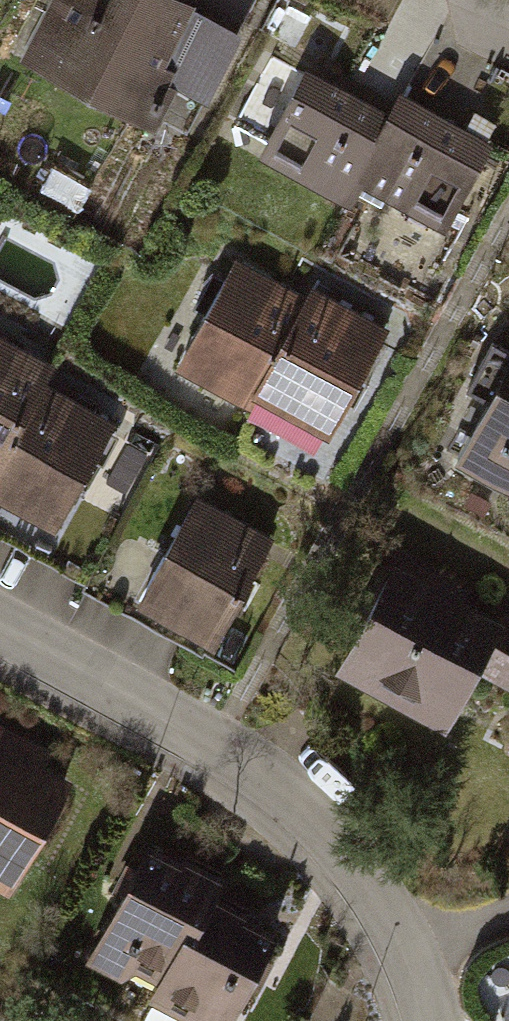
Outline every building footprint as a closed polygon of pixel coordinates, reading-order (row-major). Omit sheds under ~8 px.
[(21,54),(149,120),(171,78),(206,96),(237,36),(190,12),(192,6),(180,0),(49,0),(21,54)] [(360,95),(308,66),(303,74),(271,56),(232,126),(263,143),(255,157),(351,210),(363,188),(447,234),(496,145),(436,112),(398,91),(388,111),(360,95)] [(305,299),(235,260),(204,315),(185,305),(158,353),(176,363),(173,368),(251,411),(256,403),(326,442),(389,329),(312,287),(305,299)] [(469,392),(487,403),(454,463),(508,492),(508,355),(494,347),(469,392)] [(0,367),(0,506),(62,538),(119,428),(0,367)] [(274,540),(197,497),(134,608),(211,651),(274,540)] [(395,568),(336,674),(449,736),(482,678),(508,693),(508,615),(505,613),(500,622),(460,600),(465,592),(441,579),(435,590),(395,568)] [(12,901),(84,765),(0,721),(0,895),(12,901)] [(150,844),(103,925),(83,963),(122,984),(137,976),(157,986),(148,1003),(177,1019),(177,1020),(234,1020),(248,997),(279,937),(246,919),(250,912),(218,897),(226,882),(150,844)]
